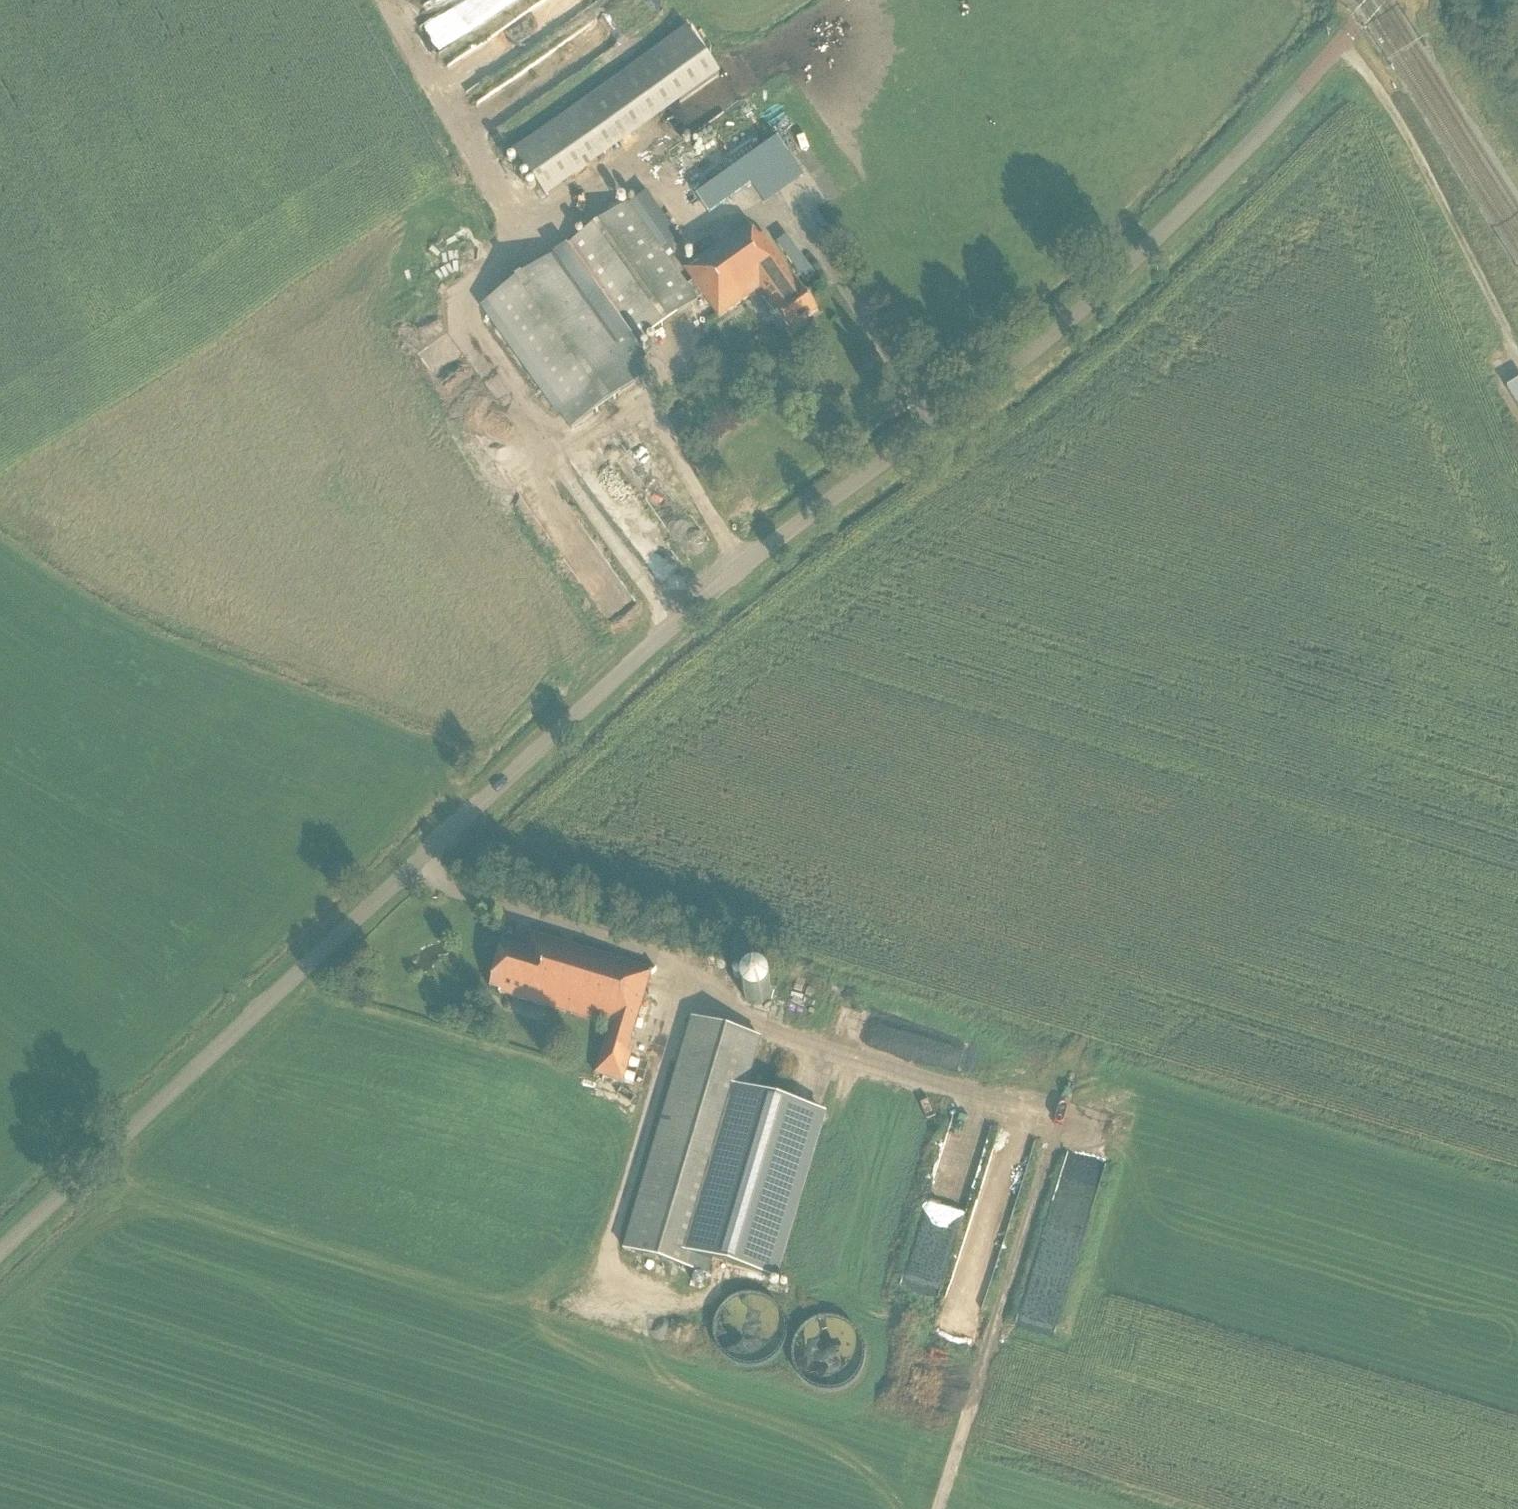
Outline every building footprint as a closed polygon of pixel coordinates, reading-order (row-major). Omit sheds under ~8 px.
[(710,214),(751,184),(738,167),(697,196),(710,214)] [(789,207),(798,203),(802,200),(792,181),(779,189),(789,207)] [(670,244),(679,238),(647,192),(630,205),(665,255),(673,249),(670,244)] [(703,295),(694,282),(688,287),(665,255),(630,205),(629,203),(564,249),(611,312),(603,318),(556,255),(484,306),(569,426),(567,427),(571,432),(646,377),(638,365),(648,358),(638,343),(698,301),(697,300),(703,295)] [(759,239),(748,224),(685,269),(694,282),(703,295),(719,319),(760,289),(791,331),(818,311),(803,291),(801,292),(786,271),(788,270),(764,235),(759,239)] [(1507,389),(1517,406),(1517,382),(1507,389)] [(499,993),(522,1000),(523,999),(610,1027),(595,1074),(623,1083),(622,1083),(638,1087),(648,1055),(632,1050),(634,1044),(631,1043),(653,971),(530,933),(524,950),(504,944),(491,987),(500,990),(499,993)] [(707,1230),(709,1221),(719,1224),(731,1183),(721,1180),(763,1040),(693,1020),(625,1250),(709,1274),(722,1235),(707,1230)] [(749,1294),(745,1295),(741,1296),(737,1297),(732,1299),(728,1301),(725,1304),(721,1308),(718,1312),(716,1317),(714,1322),(714,1327),(713,1331),(714,1336),(715,1340),(716,1344),(718,1348),(720,1351),(723,1354),(726,1358),(729,1360),(733,1363),(738,1365),(743,1366),(748,1366),(753,1366),(758,1366),(762,1364),(767,1362),(771,1360),(774,1357),(777,1353),(780,1350),(782,1347),(783,1343),(784,1339),(785,1335),(785,1330),(785,1325),(784,1320),(782,1316),(780,1311),(777,1307),(773,1304),(769,1301),(765,1298),(761,1296),(757,1295),(753,1295),(749,1294)]
